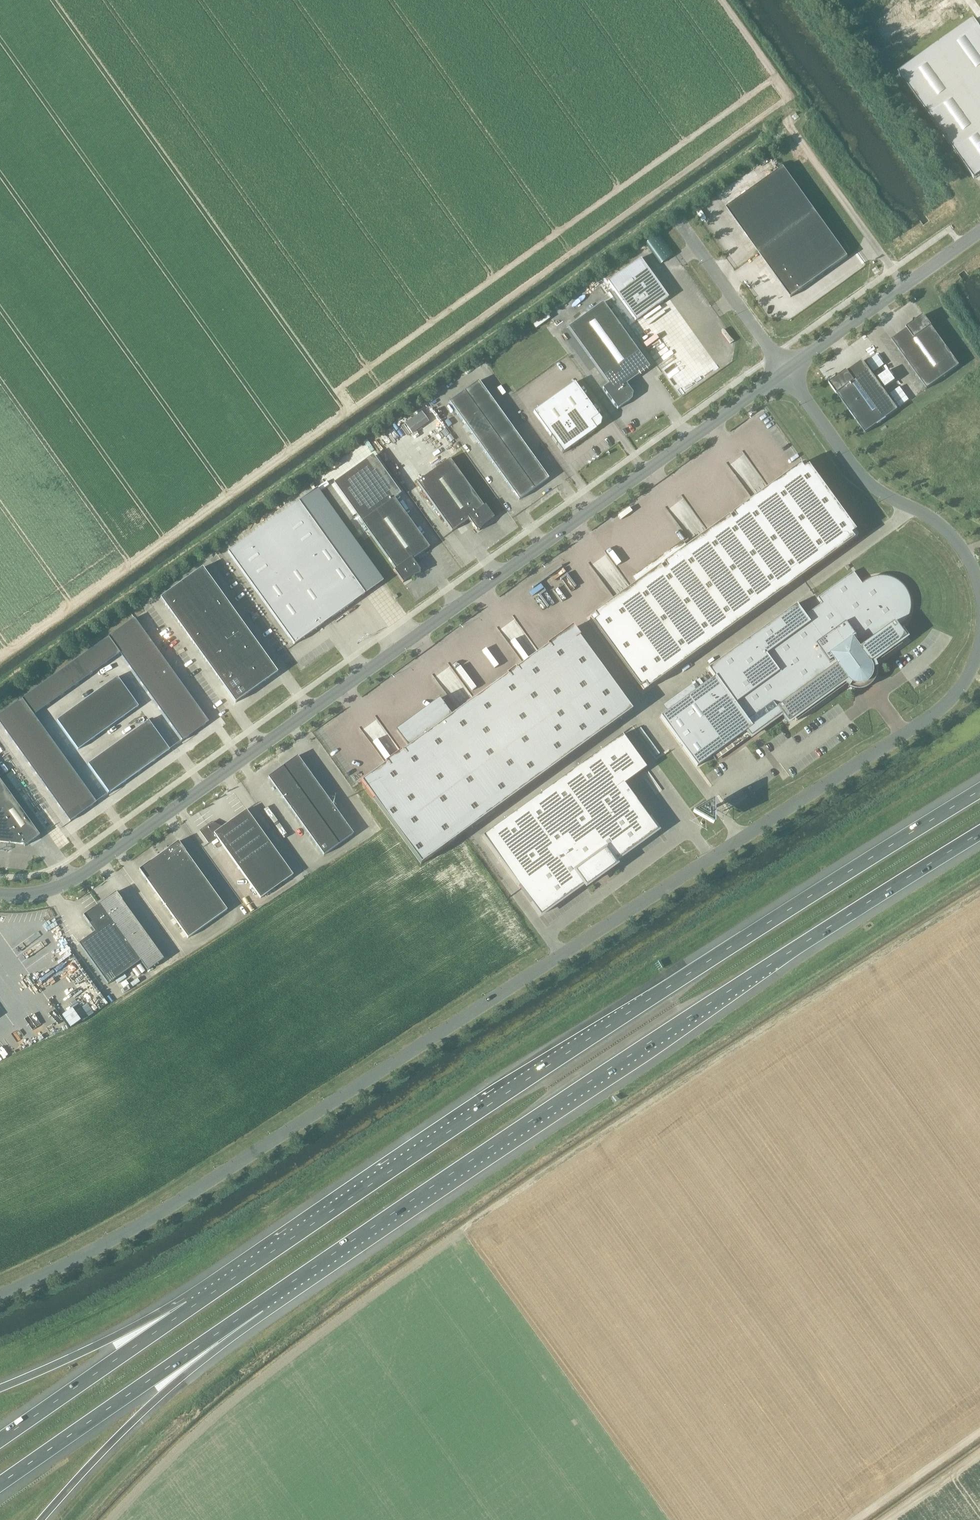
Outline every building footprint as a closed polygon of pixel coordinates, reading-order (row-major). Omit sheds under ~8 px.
[(898,73),(974,179),(979,175),(979,28),(974,19),(898,73)] [(791,297),(848,256),(835,239),(783,167),(726,208),(758,253),(791,297)] [(640,258),(608,282),(636,321),(668,297),(640,258)] [(631,391),(626,384),(649,367),(603,302),(568,327),(608,384),(602,388),(617,409),(630,400),(631,399),(632,393),(631,392),(631,391)] [(913,320),(913,323),(906,328),(907,329),(892,340),(927,389),(959,365),(931,326),(932,326),(924,315),(917,320),(913,320)] [(547,329),(553,325),(547,316),(541,320),(547,329)] [(837,375),(836,378),(829,383),(837,394),(865,433),(898,410),(863,361),(848,372),(847,370),(840,375),(837,375)] [(479,381),(449,402),(519,500),(548,479),(479,381)] [(600,426),(601,420),(598,416),(599,416),(592,406),(574,382),(533,412),(550,436),(563,453),(596,429),(600,426)] [(802,388),(809,401),(814,399),(807,386),(802,388)] [(404,423),(412,434),(429,422),(421,411),(404,423)] [(420,573),(418,567),(413,560),(429,548),(366,459),(333,483),(395,569),(394,570),(403,583),(411,577),(420,573)] [(479,531),(485,524),(494,518),(485,505),(483,506),(449,459),(417,482),(452,532),(469,520),(474,527),(479,531)] [(647,689),(853,539),(857,536),(854,532),(855,531),(810,470),(804,462),(676,555),(672,549),(642,571),(646,577),(589,618),(595,626),(595,627),(639,688),(640,688),(643,692),(647,689)] [(298,502),(228,552),(294,644),(365,594),(298,502)] [(209,554),(217,568),(222,565),(215,551),(209,554)] [(202,568),(160,598),(235,703),(278,673),(202,568)] [(863,582),(862,583),(853,572),(817,598),(821,604),(805,616),(796,604),(708,668),(714,677),(660,716),(680,743),(697,766),(747,730),(751,736),(782,714),(786,720),(788,722),(794,718),(796,721),(846,685),(848,686),(848,687),(848,688),(849,687),(852,689),(855,689),(858,690),(862,689),(866,688),(869,686),(872,684),(874,680),(875,677),(876,674),(876,671),(876,667),(876,666),(875,667),(874,664),(901,645),(899,642),(905,637),(903,635),(903,634),(899,629),(902,626),(903,625),(905,623),(906,622),(907,620),(907,619),(908,617),(909,616),(909,614),(910,612),(910,610),(910,608),(910,607),(911,605),(910,603),(910,601),(910,599),(909,597),(909,595),(908,593),(907,591),(906,589),(905,588),(904,587),(902,585),(901,583),(899,582),(897,581),(895,580),(893,579),(892,578),(890,577),(888,577),(886,576),(884,576),(882,576),(880,576),(879,576),(876,576),(874,577),(872,577),(870,578),(868,579),(866,580),(864,581),(863,582)] [(70,821),(96,803),(34,715),(120,653),(183,741),(209,722),(134,618),(0,714),(0,724),(70,821)] [(409,747),(361,782),(421,864),(632,711),(572,629),(452,716),(439,699),(438,700),(444,709),(429,721),(423,713),(398,731),(409,747)] [(117,677),(57,720),(78,750),(138,706),(117,677)] [(149,721),(88,764),(109,793),(170,750),(149,721)] [(592,882),(610,869),(605,863),(611,859),(613,862),(657,830),(648,818),(649,818),(620,779),(642,763),(622,735),(483,836),(520,888),(532,903),(540,915),(584,883),(582,880),(588,876),(592,882)] [(297,756),(268,777),(324,855),(353,834),(297,756)] [(25,846),(40,835),(0,780),(0,843),(9,844),(9,843),(23,844),(25,846)] [(208,843),(216,837),(260,898),(293,875),(246,810),(218,830),(212,822),(200,831),(208,843)] [(227,910),(185,851),(178,841),(139,870),(146,879),(188,938),(227,910)] [(95,932),(78,944),(108,984),(140,961),(147,971),(164,959),(116,892),(83,916),(95,932)]
